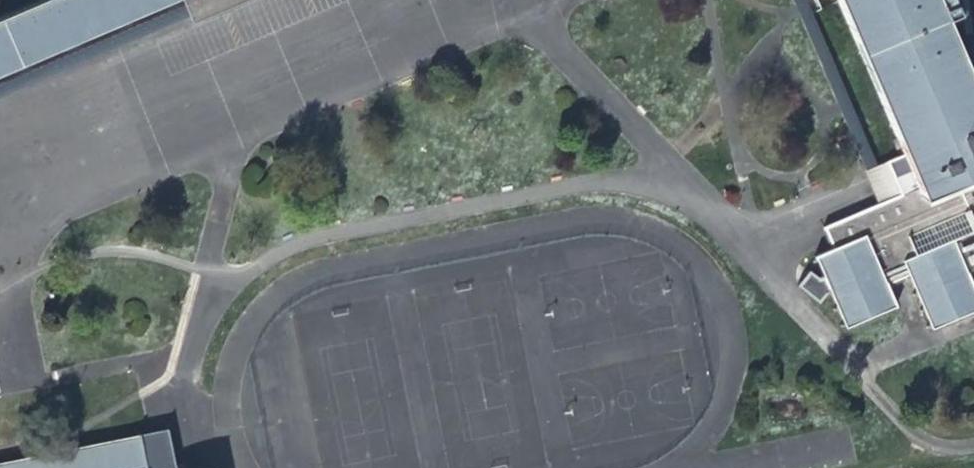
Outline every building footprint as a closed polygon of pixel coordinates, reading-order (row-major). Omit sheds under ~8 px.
[(168,0),(36,0),(0,15),(0,72),(168,0)] [(184,6),(189,19),(192,26),(253,0),(181,0),(184,6)] [(867,175),(878,171),(805,0),(792,0),(867,175)] [(823,278),(829,292),(846,329),(895,307),(885,283),(908,273),(931,326),(973,308),(973,292),(971,286),(973,285),(973,91),(936,0),(837,0),(904,156),(917,188),(900,195),(878,205),(824,228),(833,250),(814,257),(823,278)] [(0,83),(0,98),(189,19),(184,6),(0,83)] [(887,163),(888,167),(900,195),(917,188),(904,156),(887,163)] [(866,175),(878,205),(900,195),(888,167),(878,171),(867,175),(866,175)] [(820,303),(829,292),(823,278),(818,280),(810,273),(800,288),(820,303)] [(0,464),(0,467),(176,467),(169,430),(0,464)]
